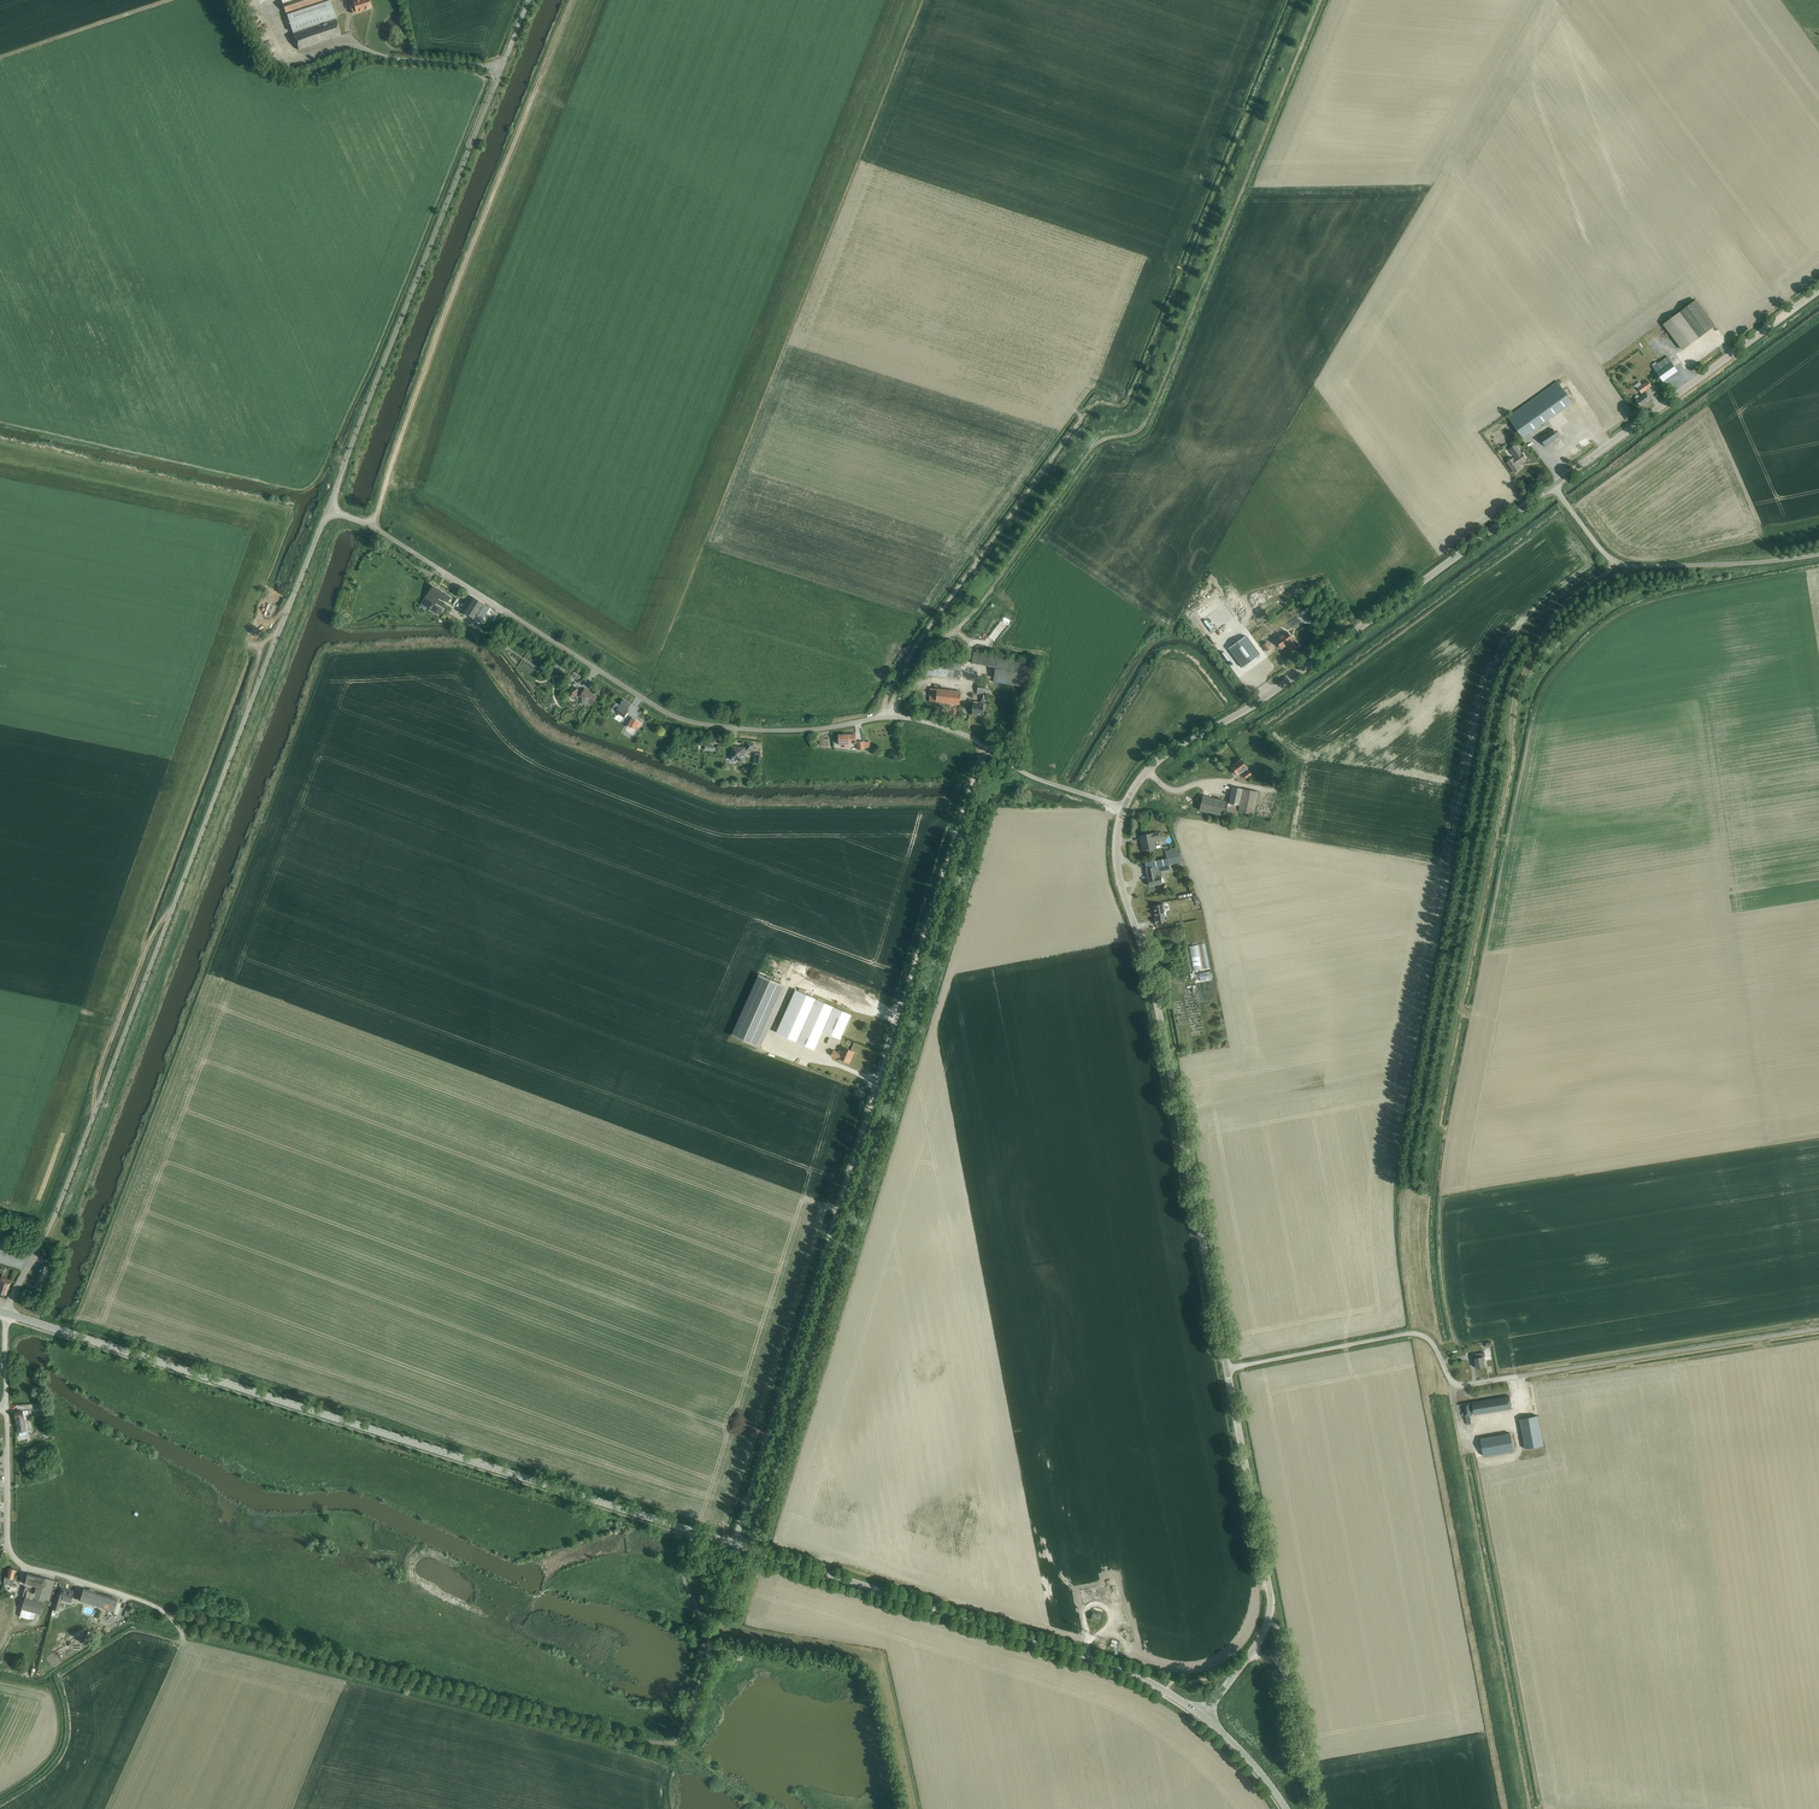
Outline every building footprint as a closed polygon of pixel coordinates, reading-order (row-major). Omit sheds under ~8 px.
[(283,3),(287,13),(326,0),(293,0),(283,3)] [(287,14),(293,34),(336,20),(329,0),(328,0),(287,14)] [(349,3),(348,5),(351,13),(353,14),(356,13),(372,8),(369,0),(357,0),(352,2),(349,3)] [(336,20),(293,34),(299,50),(341,36),(336,20)] [(1682,350),(1698,338),(1714,326),(1696,301),(1680,313),(1664,326),(1682,350)] [(1663,382),(1678,371),(1668,357),(1657,364),(1653,367),(1663,382)] [(1641,394),(1645,391),(1652,386),(1648,381),(1638,388),(1641,394)] [(1524,438),(1573,402),(1558,382),(1508,418),(1524,438)] [(1642,395),(1640,397),(1638,396),(1637,395),(1636,396),(1635,398),(1637,399),(1636,400),(1641,407),(1651,400),(1646,393),(1645,391),(1641,394),(1642,395)] [(1546,447),(1559,438),(1553,430),(1540,439),(1546,447)] [(1521,454),(1516,446),(1510,450),(1515,458),(1514,459),(1513,459),(1507,463),(1515,474),(1521,469),(1518,465),(1526,459),(1522,453),(1521,454)] [(432,586),(421,604),(439,615),(443,609),(435,604),(439,597),(447,603),(451,597),(432,586)] [(480,624),(489,609),(471,597),(461,612),(480,624)] [(270,602),(265,613),(269,615),(274,603),(270,602)] [(1245,636),(1229,648),(1242,667),(1259,655),(1245,636)] [(1285,636),(1276,641),(1284,651),(1292,646),(1285,636)] [(1033,664),(997,658),(993,682),(1029,688),(1033,664)] [(544,669),(540,675),(544,678),(548,672),(544,669)] [(985,690),(986,684),(978,683),(977,694),(982,694),(981,702),(973,701),(971,716),(976,716),(976,715),(982,716),(985,695),(985,694),(985,690)] [(579,691),(576,687),(571,691),(572,693),(570,695),(572,698),(578,694),(576,692),(579,691)] [(959,705),(960,691),(931,688),(929,702),(959,705)] [(597,697),(585,690),(581,696),(583,698),(582,700),(582,702),(582,704),(583,704),(584,704),(585,703),(586,703),(587,704),(588,704),(589,704),(590,702),(593,704),(597,697)] [(622,702),(619,707),(616,712),(625,718),(628,713),(627,712),(628,710),(631,705),(624,700),(622,702),(622,701),(622,702)] [(633,736),(640,722),(632,718),(625,732),(633,736)] [(838,736),(839,742),(839,746),(856,745),(856,735),(838,736)] [(746,748),(732,746),(730,760),(743,761),(745,750),(753,751),(754,744),(747,743),(746,748)] [(870,743),(864,743),(857,743),(858,751),(864,750),(871,750),(870,743)] [(1231,766),(1234,770),(1233,772),(1233,773),(1235,774),(1237,774),(1246,767),(1241,760),(1231,766)] [(1227,803),(1225,813),(1237,816),(1239,806),(1242,789),(1232,787),(1228,804),(1227,803)] [(1223,816),(1226,802),(1203,796),(1199,810),(1223,816)] [(1153,841),(1159,840),(1157,833),(1140,836),(1143,851),(1155,849),(1153,841)] [(1165,850),(1166,859),(1180,857),(1177,848),(1165,850)] [(1147,879),(1149,887),(1161,884),(1160,878),(1161,878),(1160,871),(1169,870),(1168,865),(1182,862),(1180,857),(1166,859),(1145,863),(1148,878),(1147,879)] [(1163,905),(1152,907),(1155,919),(1154,919),(1155,925),(1161,924),(1162,924),(1165,921),(1163,912),(1165,912),(1163,905)] [(1190,945),(1194,969),(1210,966),(1209,960),(1207,961),(1207,964),(1203,964),(1200,944),(1190,945)] [(1212,979),(1212,970),(1200,970),(1201,980),(1212,979)] [(759,975),(741,1015),(764,1026),(782,986),(759,975)] [(778,1032),(782,1033),(796,1040),(815,1048),(822,1031),(840,1039),(850,1016),(796,992),(778,1032)] [(849,1064),(854,1052),(843,1047),(841,1051),(839,1050),(838,1052),(833,1050),(831,1056),(838,1059),(849,1064)] [(43,1290),(51,1267),(42,1264),(34,1287),(43,1290)] [(0,1278),(0,1280),(0,1294),(2,1294),(5,1295),(10,1281),(0,1278)] [(1475,1358),(1477,1368),(1486,1367),(1484,1357),(1485,1357),(1484,1352),(1473,1355),(1473,1359),(1475,1358)] [(1510,1396),(1472,1402),(1474,1415),(1512,1408),(1510,1396)] [(1467,1425),(1472,1424),(1470,1415),(1471,1415),(1469,1403),(1463,1404),(1467,1425)] [(23,1410),(17,1411),(15,1412),(18,1431),(27,1430),(23,1410)] [(1525,1449),(1543,1446),(1538,1416),(1520,1419),(1525,1449)] [(1484,1456),(1514,1451),(1510,1433),(1481,1438),(1484,1456)] [(5,1576),(3,1583),(13,1585),(15,1577),(13,1577),(15,1569),(14,1569),(14,1568),(11,1567),(10,1568),(9,1568),(7,1577),(5,1576)] [(55,1581),(28,1574),(25,1584),(37,1587),(35,1593),(27,1591),(22,1609),(41,1614),(44,1600),(49,1601),(55,1581)] [(71,1602),(74,1591),(62,1588),(61,1592),(58,1591),(53,1610),(54,1607),(60,1608),(62,1600),(71,1602)] [(115,1611),(118,1600),(84,1589),(80,1600),(115,1611)] [(1098,1622),(1100,1616),(1092,1613),(1090,1620),(1098,1622)]
